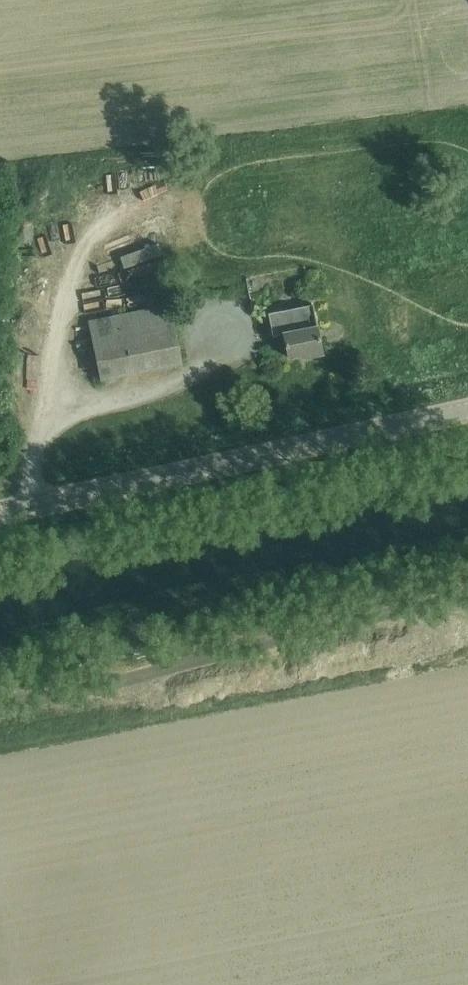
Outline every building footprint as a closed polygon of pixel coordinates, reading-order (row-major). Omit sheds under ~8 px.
[(82,203),(102,203),(102,179),(82,180),(82,203)] [(136,265),(141,277),(161,270),(156,257),(136,265)] [(89,321),(101,380),(182,364),(170,305),(89,321)] [(303,355),(304,359),(323,355),(312,305),(268,314),(273,337),(284,335),(288,358),(303,355)]
